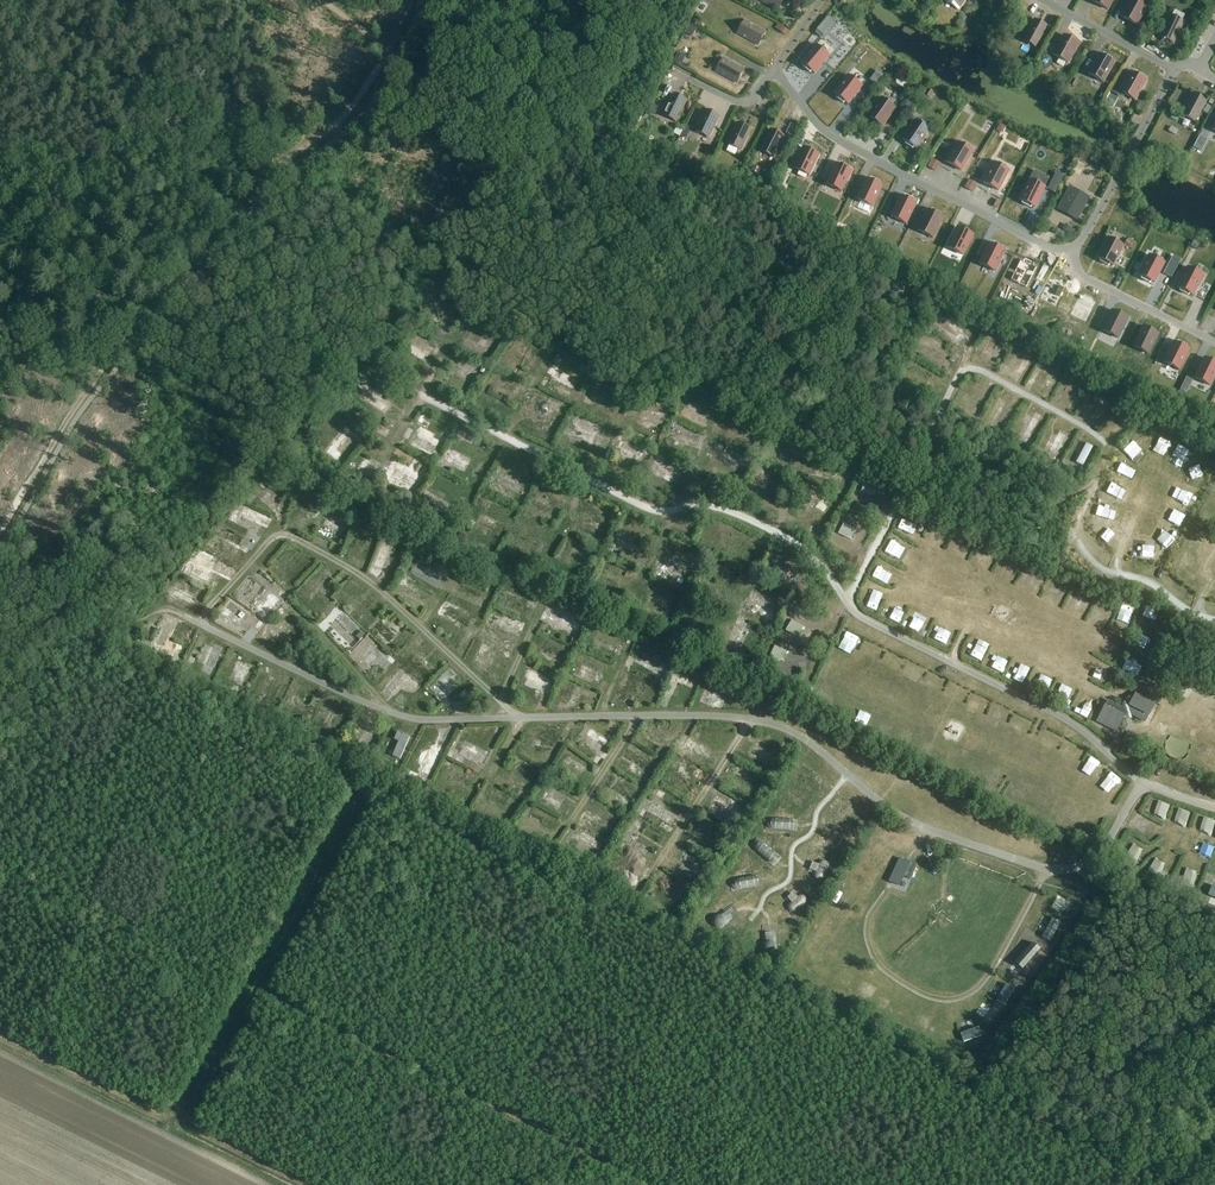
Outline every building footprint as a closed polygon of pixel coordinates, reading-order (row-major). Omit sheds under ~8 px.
[(783,0),(758,0),(777,11),(783,0)] [(964,0),(946,0),(945,2),(957,10),(964,0)] [(1113,0),(1093,0),(1092,2),(1108,10),(1113,0)] [(1147,6),(1137,0),(1130,0),(1121,17),(1136,25),(1147,6)] [(1153,21),(1163,25),(1165,19),(1156,15),(1153,21)] [(1173,43),(1183,22),(1170,15),(1160,36),(1173,43)] [(1053,17),(1049,24),(1054,27),(1058,20),(1053,17)] [(1036,47),(1047,27),(1034,19),(1023,40),(1036,47)] [(758,45),(765,32),(745,20),(737,34),(758,45)] [(790,30),(793,25),(786,21),(783,25),(790,30)] [(822,24),(817,30),(823,34),(827,29),(822,24)] [(786,36),(789,32),(778,25),(775,29),(786,36)] [(1008,30),(1003,48),(1017,52),(1022,34),(1008,30)] [(1149,43),(1153,35),(1148,32),(1144,40),(1149,43)] [(1068,64),(1079,44),(1063,35),(1057,46),(1049,41),(1045,49),(1053,53),(1052,55),(1068,64)] [(814,74),(829,56),(815,45),(801,62),(803,64),(803,67),(809,73),(812,72),(814,74)] [(678,52),(675,59),(682,63),(685,56),(681,53),(680,54),(678,52)] [(1101,55),(1099,54),(1087,74),(1103,82),(1114,63),(1112,61),(1112,59),(1104,54),(1101,55)] [(736,83),(744,70),(723,58),(716,72),(736,83)] [(877,71),(870,80),(876,85),(883,75),(877,71)] [(1144,76),(1136,72),(1134,73),(1131,72),(1120,91),(1136,100),(1147,80),(1144,79),(1144,76)] [(846,102),(848,104),(862,86),(848,75),(834,93),(836,95),(836,98),(843,103),(846,102)] [(1073,79),(1069,85),(1075,88),(1078,81),(1073,79)] [(929,98),(933,92),(928,89),(924,94),(929,98)] [(676,121),(686,100),(672,93),(662,115),(676,121)] [(1110,93),(1104,103),(1113,108),(1118,98),(1110,93)] [(1195,121),(1206,101),(1193,94),(1182,114),(1195,121)] [(782,108),(786,101),(781,98),(777,105),(782,108)] [(883,100),(881,98),(868,116),(882,127),(895,108),(893,107),(893,104),(886,98),(883,100)] [(1093,118),(1099,107),(1090,102),(1083,112),(1093,118)] [(1160,118),(1170,127),(1182,113),(1172,105),(1160,118)] [(708,137),(719,116),(705,110),(695,131),(708,137)] [(897,124),(901,120),(894,115),(891,120),(897,124)] [(917,149),(930,131),(915,121),(902,139),(904,141),(904,144),(912,149),(914,148),(917,149)] [(740,150),(751,129),(737,122),(727,144),(740,150)] [(687,139),(691,131),(686,128),(681,136),(687,139)] [(773,157),(784,136),(770,129),(759,150),(773,157)] [(946,162),(961,171),(973,152),(970,150),(970,147),(962,143),(960,144),(958,142),(946,162)] [(819,155),(803,147),(793,168),(809,175),(819,155)] [(931,161),(928,166),(935,171),(939,165),(931,161)] [(825,184),(841,191),(851,171),(849,170),(848,167),(840,163),(838,165),(835,164),(825,184)] [(983,182),(998,191),(1009,171),(1006,170),(1006,167),(998,163),(996,164),(993,163),(983,182)] [(716,176),(720,169),(713,165),(709,172),(716,176)] [(1029,178),(1026,177),(1016,197),(1019,198),(1019,202),(1027,206),(1030,204),(1032,205),(1042,185),(1029,178)] [(856,199),(872,207),(882,187),(879,185),(879,183),(871,179),(869,180),(866,179),(856,199)] [(1052,181),(1048,189),(1054,193),(1059,184),(1052,181)] [(968,182),(965,187),(972,192),(976,186),(968,182)] [(1077,220),(1087,201),(1090,197),(1070,186),(1057,209),(1077,220)] [(890,216),(906,224),(916,204),(913,203),(913,200),(905,196),(903,197),(900,196),(890,216)] [(934,238),(945,217),(927,208),(917,229),(934,238)] [(1065,223),(1062,229),(1070,233),(1072,230),(1072,229),(1073,228),(1065,223)] [(947,247),(963,255),(973,235),(957,227),(947,247)] [(836,229),(834,234),(840,237),(843,232),(836,229)] [(1124,246),(1124,245),(1108,237),(1098,257),(1101,258),(1101,261),(1109,265),(1111,264),(1114,265),(1124,246)] [(1124,245),(1124,246),(1130,249),(1130,248),(1133,250),(1136,244),(1128,239),(1124,245)] [(1194,242),(1191,247),(1196,250),(1199,245),(1194,242)] [(867,243),(864,249),(870,252),(873,246),(867,243)] [(979,263),(994,271),(1005,251),(1002,250),(1002,247),(994,243),(992,245),(989,243),(979,263)] [(1151,282),(1154,283),(1165,263),(1149,255),(1138,275),(1141,276),(1141,279),(1149,283),(1151,282)] [(1179,289),(1179,291),(1188,296),(1190,294),(1193,295),(1203,275),(1187,267),(1177,287),(1179,289)] [(1110,309),(1100,330),(1113,336),(1116,338),(1126,317),(1124,316),(1124,313),(1115,309),(1113,311),(1110,309)] [(1140,325),(1130,345),(1143,351),(1146,353),(1156,332),(1154,331),(1153,328),(1145,324),(1143,326),(1140,325)] [(1163,362),(1179,370),(1189,350),(1187,349),(1186,346),(1178,342),(1176,343),(1173,342),(1163,362)] [(972,361),(977,347),(964,343),(959,357),(972,361)] [(997,349),(985,370),(996,376),(1007,354),(997,349)] [(1210,386),(1214,375),(1214,363),(1204,358),(1194,378),(1210,386)] [(1025,382),(1034,385),(1037,376),(1019,371),(1015,386),(1024,389),(1025,382)] [(448,372),(446,378),(456,382),(458,375),(448,372)] [(1049,404),(1058,385),(1051,382),(1042,401),(1049,404)] [(518,399),(514,407),(533,416),(536,408),(518,399)] [(971,413),(968,420),(983,427),(993,406),(984,402),(978,416),(971,413)] [(1211,408),(1206,416),(1214,420),(1214,418),(1214,410),(1211,408)] [(1012,417),(1002,438),(1010,442),(1020,421),(1012,417)] [(558,422),(554,432),(577,442),(581,432),(558,422)] [(1038,458),(1047,436),(1035,431),(1026,452),(1038,458)] [(441,432),(438,440),(450,445),(453,437),(441,432)] [(656,434),(655,445),(678,447),(679,436),(656,434)] [(418,454),(411,450),(413,446),(396,436),(390,446),(414,461),(418,454)] [(1064,469),(1073,450),(1064,445),(1055,465),(1064,469)] [(620,462),(623,455),(604,447),(601,454),(620,462)] [(446,467),(428,454),(421,463),(440,476),(446,467)] [(381,455),(379,460),(390,465),(392,460),(381,455)] [(639,465),(636,473),(655,479),(658,471),(639,465)] [(481,478),(477,486),(500,498),(504,490),(481,478)] [(800,511),(805,502),(795,496),(790,504),(800,511)] [(243,505),(254,516),(260,510),(248,499),(243,505)] [(510,512),(533,521),(536,513),(513,504),(510,512)] [(273,524),(281,529),(290,513),(282,508),(273,524)] [(839,536),(844,528),(827,517),(822,525),(839,536)] [(225,534),(236,535),(238,527),(227,525),(225,534)] [(1169,539),(1183,543),(1185,536),(1172,532),(1169,539)] [(595,549),(615,560),(620,550),(600,540),(595,549)] [(518,561),(522,554),(501,543),(497,551),(518,561)] [(546,570),(557,549),(546,544),(536,564),(546,570)] [(697,553),(720,565),(724,557),(701,545),(697,553)] [(272,592),(293,573),(285,565),(264,584),(272,592)] [(768,591),(771,581),(754,575),(750,585),(768,591)] [(418,576),(411,585),(417,590),(424,580),(418,576)] [(298,580),(281,598),(288,604),(305,587),(298,580)] [(587,583),(583,588),(598,598),(601,592),(587,583)] [(309,603),(315,598),(309,592),(303,597),(309,603)] [(261,615),(269,626),(273,622),(257,600),(234,616),(242,628),(261,615)] [(343,625),(359,608),(351,600),(334,616),(343,625)] [(669,634),(681,612),(674,608),(662,630),(669,634)] [(431,610),(425,620),(450,634),(455,624),(431,610)] [(298,628),(304,634),(313,626),(332,647),(343,637),(323,616),(322,617),(316,611),(298,628)] [(364,625),(374,620),(371,611),(360,616),(364,625)] [(774,634),(780,613),(771,611),(765,631),(774,634)] [(907,638),(914,622),(905,619),(898,634),(907,638)] [(260,624),(247,640),(257,648),(270,633),(260,624)] [(136,649),(145,653),(156,629),(147,625),(136,649)] [(351,638),(372,649),(378,638),(357,627),(351,638)] [(717,627),(706,649),(716,655),(727,633),(717,627)] [(451,634),(448,642),(456,645),(459,637),(451,634)] [(576,639),(574,649),(600,653),(601,643),(576,639)] [(917,646),(931,651),(934,644),(919,639),(917,646)] [(336,661),(344,669),(361,653),(353,644),(336,661)] [(768,661),(773,653),(758,645),(754,653),(768,661)] [(193,674),(201,656),(194,652),(185,670),(193,674)] [(414,680),(386,655),(380,662),(408,687),(414,680)] [(640,676),(644,668),(629,659),(625,667),(640,676)] [(586,683),(591,672),(565,660),(560,671),(586,683)] [(364,662),(360,668),(367,674),(372,668),(364,662)] [(974,665),(971,670),(983,676),(985,671),(974,665)] [(222,669),(214,690),(223,693),(231,673),(222,669)] [(411,693),(421,704),(439,686),(428,676),(411,693)] [(246,700),(256,704),(265,685),(254,680),(246,700)] [(540,706),(551,713),(563,692),(552,686),(540,706)] [(1017,691),(1026,696),(1028,691),(1019,686),(1017,691)] [(692,711),(698,691),(687,687),(680,707),(692,711)] [(1147,723),(1158,700),(1137,689),(1129,705),(1123,707),(1108,699),(1097,721),(1117,732),(1125,716),(1131,715),(1147,723)] [(273,693),(264,713),(276,718),(284,698),(273,693)] [(1038,694),(1036,701),(1049,707),(1052,701),(1038,694)] [(631,740),(648,750),(654,741),(636,730),(631,740)] [(569,734),(566,743),(587,751),(590,743),(569,734)] [(744,759),(755,766),(760,757),(738,744),(730,757),(741,764),(744,759)] [(657,749),(654,755),(665,761),(669,755),(657,749)] [(440,751),(438,766),(461,768),(462,761),(452,760),(453,753),(440,751)] [(670,756),(666,761),(688,775),(692,770),(670,756)] [(630,776),(634,768),(614,758),(610,766),(630,776)] [(542,773),(559,786),(564,780),(546,767),(542,773)] [(412,771),(409,777),(415,780),(418,774),(412,771)] [(639,794),(636,802),(644,805),(647,797),(639,794)] [(522,804),(541,815),(545,808),(527,797),(522,804)] [(711,820),(716,812),(701,802),(696,810),(711,820)] [(481,824),(489,828),(500,808),(492,804),(481,824)] [(595,831),(599,823),(579,813),(575,821),(595,831)] [(617,823),(613,831),(622,836),(626,828),(617,823)] [(681,832),(677,839),(697,851),(701,844),(681,832)] [(579,854),(582,847),(564,837),(560,844),(579,854)] [(612,842),(607,853),(629,864),(631,860),(625,857),(629,850),(612,842)] [(667,857),(662,865),(682,877),(687,869),(667,857)] [(614,891),(623,872),(615,868),(606,887),(614,891)] [(832,878),(827,889),(833,893),(839,881),(832,878)] [(802,923),(799,934),(805,936),(809,925),(802,923)]
